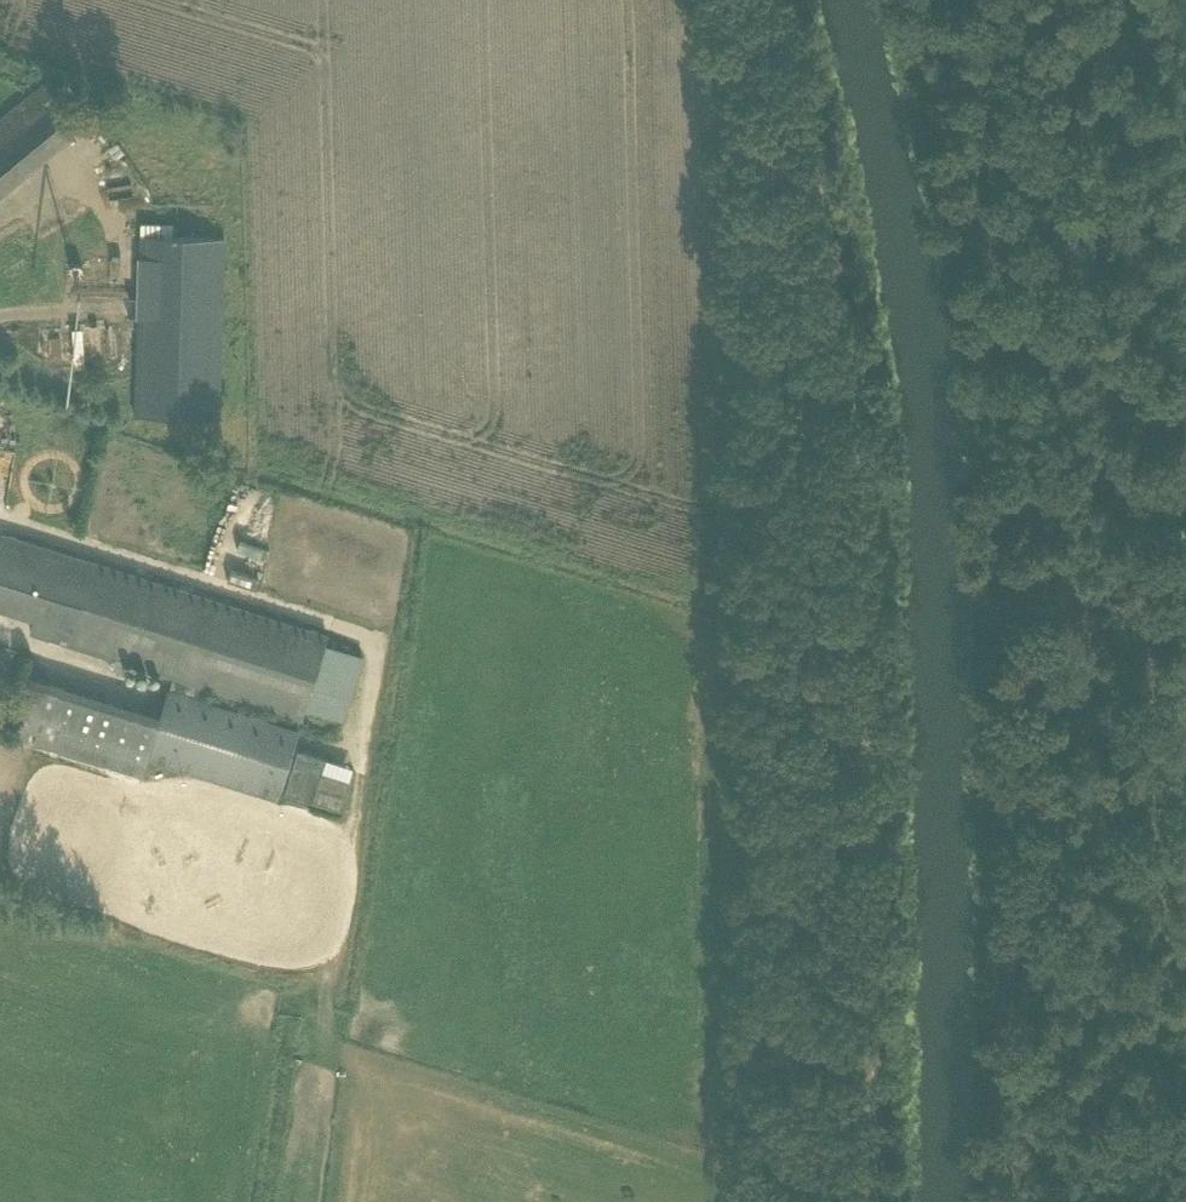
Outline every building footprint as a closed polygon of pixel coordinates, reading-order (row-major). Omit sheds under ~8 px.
[(39,98),(34,91),(0,119),(0,191),(68,132),(99,107),(84,91),(75,98),(60,80),(39,98)] [(220,235),(220,220),(138,217),(133,413),(221,416),(224,235),(220,235)] [(326,640),(328,635),(1,534),(0,536),(0,607),(35,618),(31,632),(172,675),(202,685),(302,716),(306,704),(344,716),(363,652),(326,640)] [(202,685),(172,675),(159,711),(24,669),(4,734),(26,740),(30,731),(35,732),(32,742),(141,776),(146,756),(277,798),(281,784),(292,750),(299,727),(197,696),(202,685)] [(349,780),(321,772),(325,758),(297,749),(284,791),(340,809),(349,780)]
